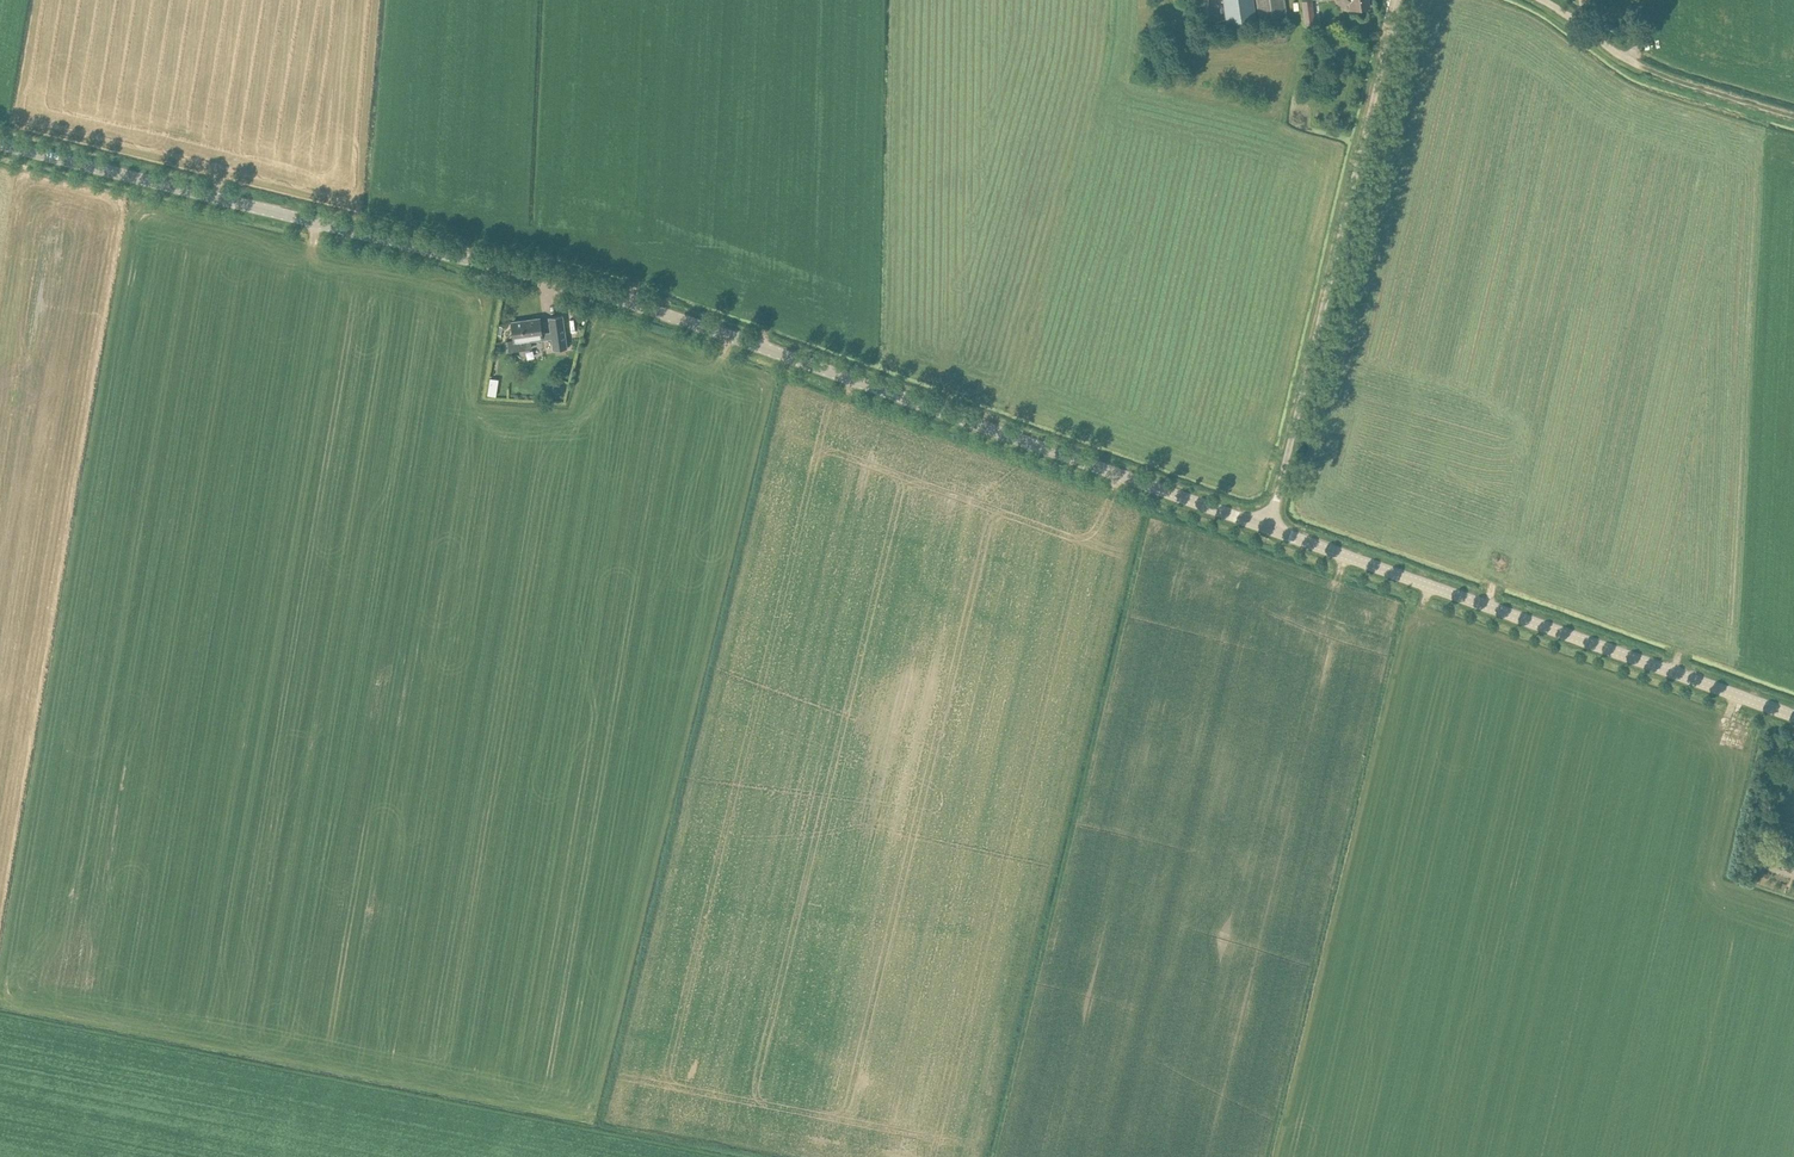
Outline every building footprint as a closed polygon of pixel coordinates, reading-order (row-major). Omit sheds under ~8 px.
[(1206,27),(1212,26),(1208,1),(1207,0),(1202,0),(1206,27)] [(1227,24),(1256,20),(1253,0),(1224,0),(1227,24)] [(1258,19),(1287,15),(1285,0),(1255,0),(1258,19)] [(1301,1),(1304,24),(1315,32),(1321,23),(1314,18),(1312,0),(1307,0),(1301,1)] [(1348,2),(1349,10),(1357,8),(1359,9),(1364,9),(1365,7),(1370,6),(1369,0),(1346,0),(1348,2)] [(510,340),(508,341),(510,351),(512,351),(532,348),(531,341),(552,339),(553,350),(567,348),(565,335),(564,327),(563,315),(549,317),(550,329),(551,331),(542,333),(541,330),(540,319),(511,323),(513,334),(514,340),(510,340)] [(490,378),(487,394),(496,396),(499,379),(490,378)]
